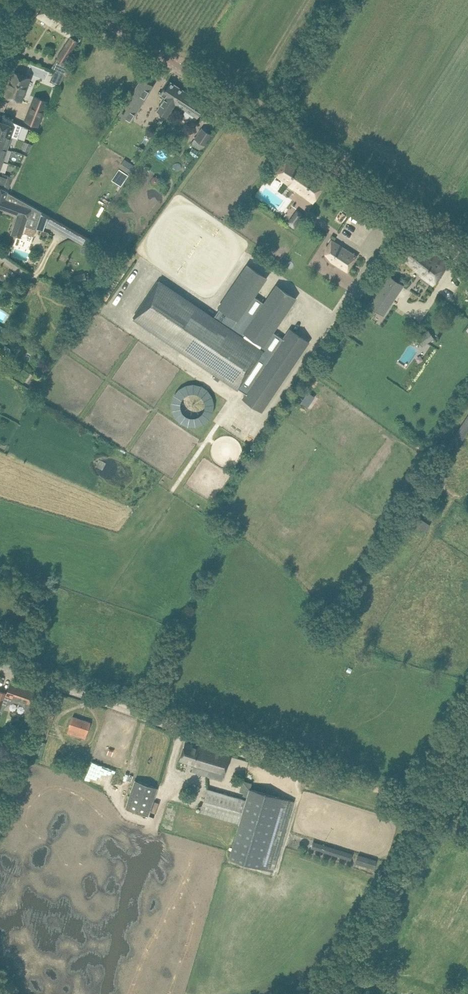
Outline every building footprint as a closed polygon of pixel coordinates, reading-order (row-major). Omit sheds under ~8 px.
[(65,63),(72,53),(70,52),(77,41),(71,37),(57,58),(65,63)] [(57,58),(52,67),(65,73),(69,65),(65,63),(57,58)] [(30,77),(13,70),(4,94),(22,101),(30,77)] [(50,79),(57,83),(62,74),(54,70),(50,79)] [(165,96),(156,109),(166,116),(175,102),(184,89),(169,80),(163,88),(160,93),(165,96)] [(124,110),(122,113),(132,120),(134,116),(137,111),(149,93),(152,88),(142,81),(139,86),(127,106),(124,110)] [(184,89),(175,102),(186,109),(183,113),(184,115),(193,120),(195,120),(197,117),(200,112),(205,103),(184,89)] [(47,101),(35,96),(26,120),(38,125),(47,101)] [(106,116),(110,110),(99,102),(97,105),(95,103),(93,108),(106,116)] [(11,137),(17,139),(22,126),(4,117),(2,121),(0,120),(0,133),(11,137)] [(201,150),(212,134),(202,127),(192,143),(201,150)] [(0,133),(0,146),(7,148),(11,137),(0,133)] [(313,201),(326,182),(287,157),(275,174),(313,201)] [(134,165),(124,158),(119,167),(129,173),(134,165)] [(5,184),(6,184),(5,185),(9,188),(14,177),(9,175),(9,174),(3,172),(2,175),(0,175),(0,182),(5,184)] [(9,191),(0,188),(0,208),(17,214),(11,234),(22,237),(24,231),(34,235),(42,211),(8,192),(9,191)] [(285,221),(294,227),(302,215),(293,209),(285,221)] [(50,218),(47,223),(56,229),(59,222),(51,218),(50,218)] [(327,247),(335,252),(334,254),(335,255),(331,260),(347,271),(357,255),(332,239),(327,247)] [(432,284),(447,263),(414,239),(401,256),(425,273),(423,277),(432,284)] [(218,306),(220,308),(238,320),(255,296),(268,277),(247,263),(218,306)] [(85,272),(74,275),(76,284),(87,281),(85,272)] [(348,289),(356,279),(350,275),(343,284),(348,289)] [(389,275),(369,304),(371,306),(372,305),(378,309),(381,303),(387,307),(388,308),(391,303),(390,303),(388,301),(377,294),(383,285),(394,292),(400,282),(389,275)] [(264,350),(214,316),(160,279),(133,318),(238,389),(239,388),(264,350)] [(276,283),(263,302),(243,331),(264,346),(274,332),(297,297),(276,283)] [(243,331),(263,302),(255,296),(238,320),(220,308),(214,316),(264,350),(239,388),(247,393),(284,338),(274,332),(264,346),(243,331)] [(428,329),(419,336),(424,345),(434,338),(428,329)] [(305,346),(287,333),(284,338),(247,393),(265,406),(305,346)] [(306,405),(313,395),(307,390),(299,400),(306,405)] [(423,532),(429,523),(413,512),(407,521),(423,532)] [(40,704),(34,702),(33,703),(32,703),(36,691),(11,682),(7,694),(5,693),(6,692),(0,690),(0,708),(1,704),(4,705),(7,702),(10,700),(14,700),(18,701),(22,702),(25,705),(31,708),(30,711),(37,713),(40,704)] [(40,723),(36,734),(44,737),(46,732),(48,733),(54,715),(46,712),(42,724),(40,723)] [(68,731),(85,737),(90,722),(73,716),(68,731)] [(209,768),(207,775),(222,780),(229,755),(185,741),(180,759),(209,768)] [(135,779),(132,788),(125,807),(148,815),(154,796),(158,786),(135,779)] [(201,811),(239,823),(229,857),(273,870),(294,801),(250,788),(245,803),(207,792),(201,811)] [(353,852),(314,841),(311,848),(351,860),(353,852)] [(377,859),(359,854),(356,863),(374,868),(377,859)]
